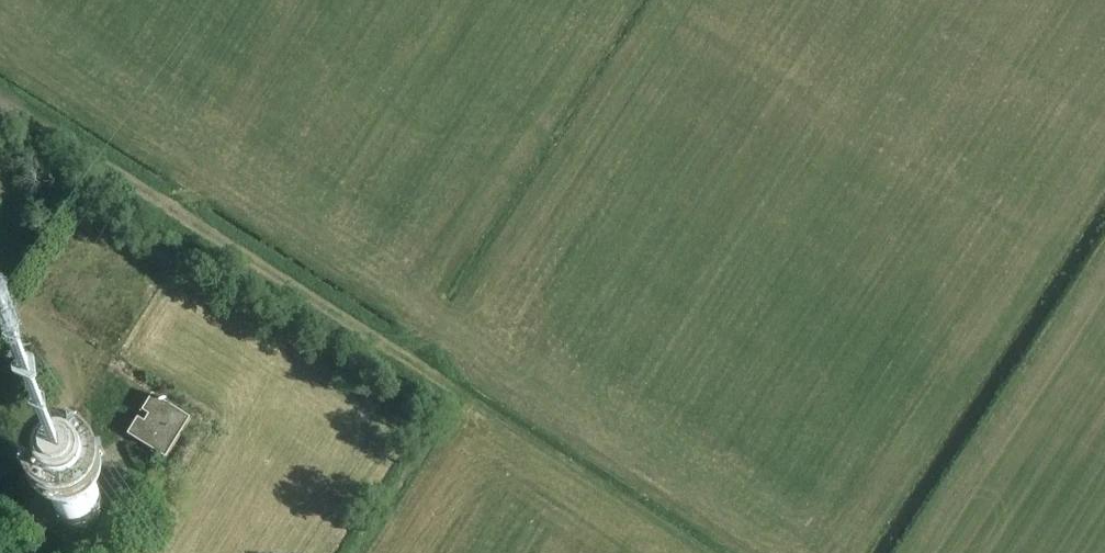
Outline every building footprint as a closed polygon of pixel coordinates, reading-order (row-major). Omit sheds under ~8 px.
[(165,459),(189,419),(152,396),(141,412),(148,416),(144,423),(137,419),(127,436),(165,459)] [(90,438),(91,449),(101,448),(101,437),(90,438)] [(70,527),(79,528),(87,526),(95,521),(100,514),(102,505),(100,497),(96,489),(89,483),(81,481),(72,481),(64,485),(58,491),(55,499),(54,507),(57,516),(63,522),(70,527)]
